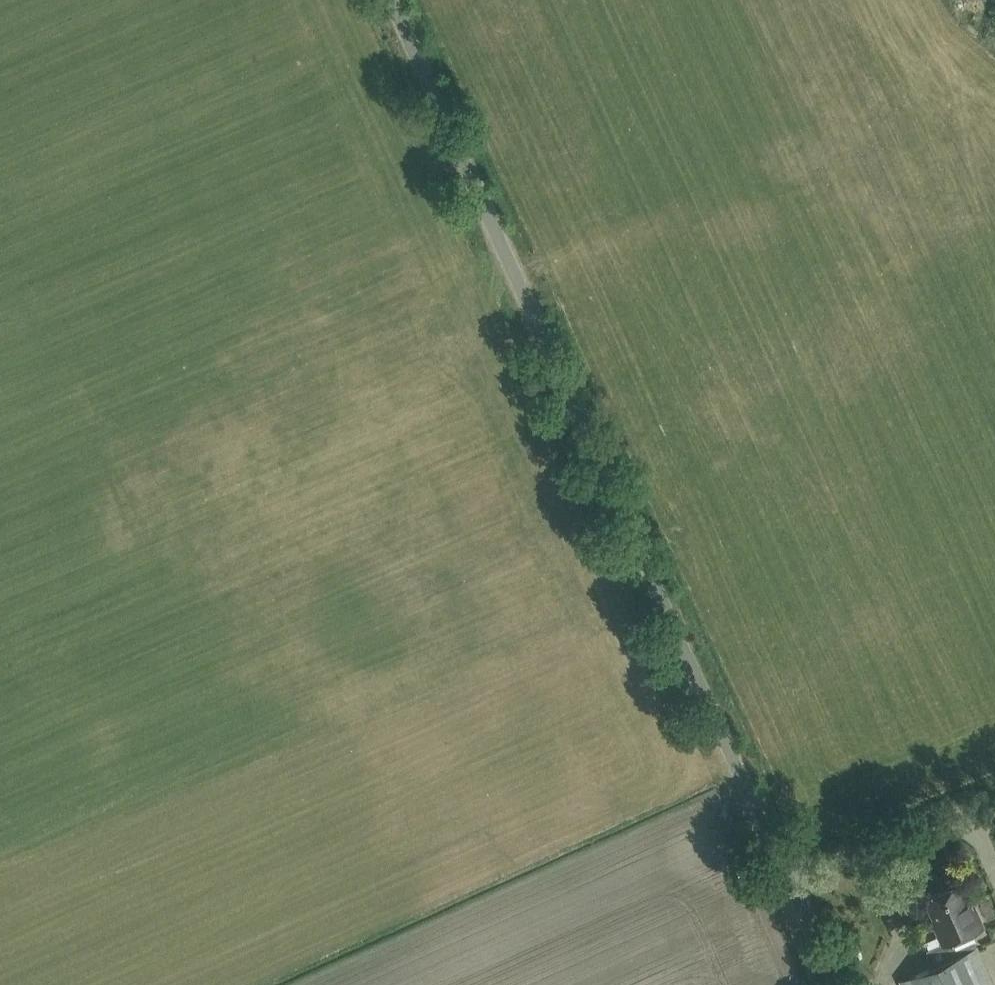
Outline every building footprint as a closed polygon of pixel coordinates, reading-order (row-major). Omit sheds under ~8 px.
[(960,883),(926,899),(940,929),(938,930),(944,944),(946,943),(953,959),(900,982),(901,984),(993,984),(977,948),(975,949),(968,934),(983,927),(976,913),(973,914),(960,883)]
